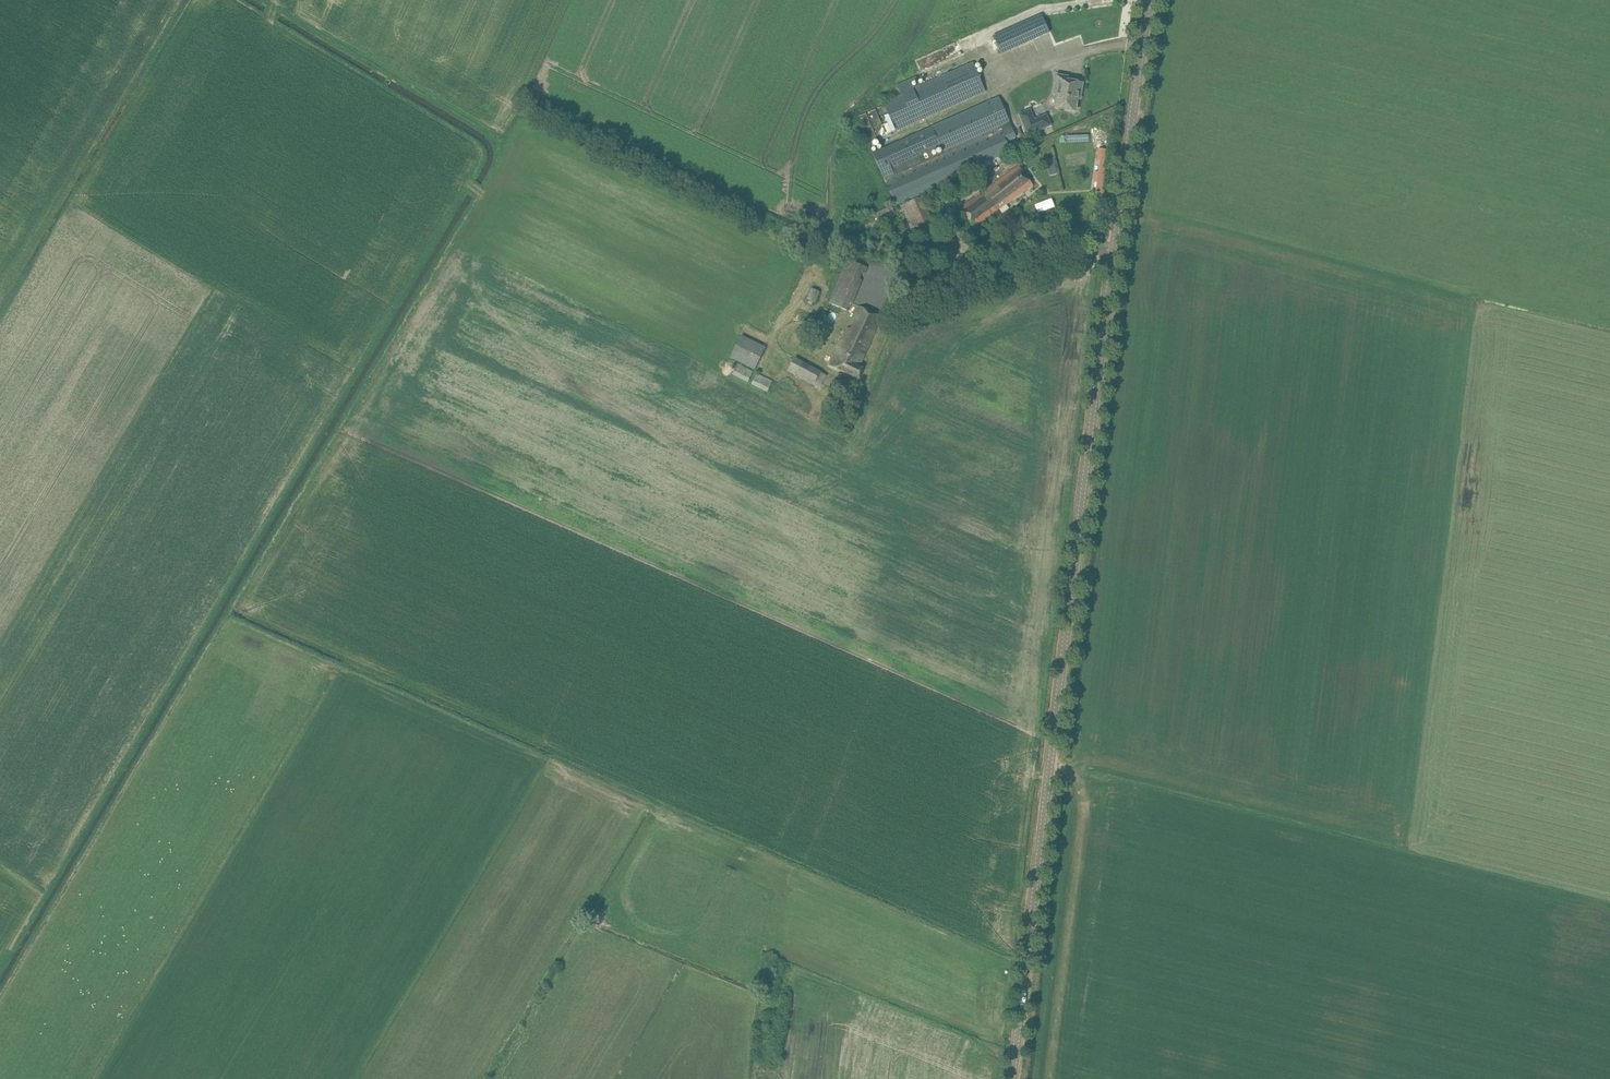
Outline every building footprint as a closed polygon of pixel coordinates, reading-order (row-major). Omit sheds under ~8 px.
[(994,35),(1002,54),(1050,33),(1042,14),(994,35)] [(916,76),(896,85),(900,94),(882,102),(895,131),(927,118),(986,91),(973,62),(920,86),(916,76)] [(1061,90),(1058,108),(1075,110),(1078,93),(1081,93),(1082,83),(1066,81),(1067,76),(1059,75),(1056,89),(1061,90)] [(1012,128),(1000,97),(872,153),(897,206),(949,183),(947,180),(1012,151),(1004,132),(1012,128)] [(1019,114),(1028,136),(1052,126),(1047,114),(1035,119),(1031,109),(1019,114)] [(1112,148),(1101,147),(1099,157),(1102,158),(1100,170),(1097,170),(1096,179),(1107,180),(1112,148)] [(1045,159),(1049,175),(1057,173),(1054,157),(1045,159)] [(1020,166),(987,190),(1000,209),(1033,185),(1020,166)] [(987,190),(961,209),(974,227),(1000,209),(987,190)] [(907,203),(928,249),(942,243),(922,197),(907,203)] [(867,268),(847,260),(831,301),(848,308),(850,303),(853,304),(862,280),(860,279),(863,273),(865,274),(867,268)] [(806,299),(816,302),(820,291),(810,287),(806,299)] [(850,329),(833,366),(859,378),(863,368),(859,366),(881,318),(876,315),(879,309),(867,303),(864,309),(860,307),(854,320),(857,322),(853,330),(850,329)] [(742,335),(731,357),(756,369),(766,347),(742,335)] [(789,370),(819,388),(827,376),(796,357),(789,370)] [(738,363),(732,375),(748,382),(754,371),(738,363)] [(752,385),(768,392),(773,381),(757,373),(752,385)]
